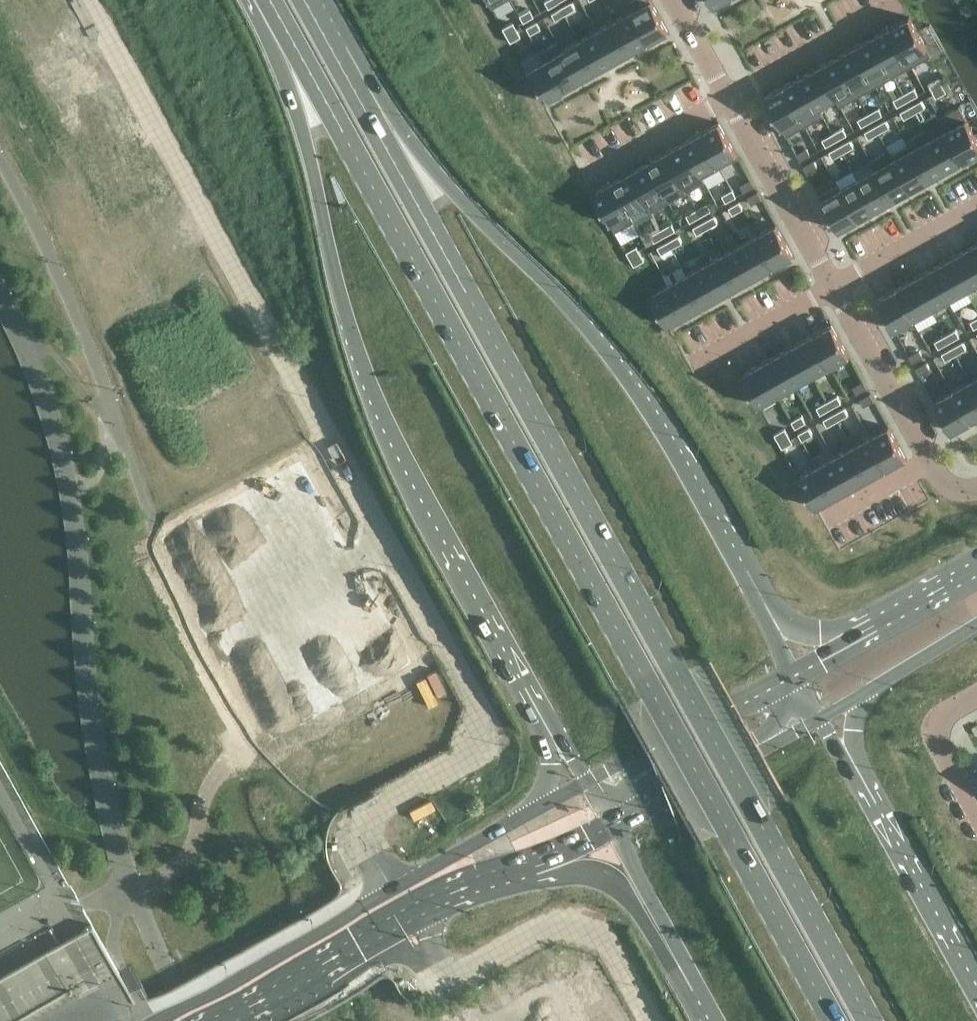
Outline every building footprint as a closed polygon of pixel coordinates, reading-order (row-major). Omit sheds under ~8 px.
[(490,8),(505,0),(486,0),(490,8)] [(557,0),(546,0),(544,1),(548,8),(558,2),(557,0)] [(627,2),(632,11),(633,10),(650,41),(668,31),(651,0),(632,0),(627,2)] [(575,9),(571,2),(561,8),(565,14),(575,9)] [(565,14),(561,8),(551,13),(554,20),(565,14)] [(519,15),(522,22),(533,16),(529,9),(519,15)] [(633,10),(632,11),(615,20),(632,51),(650,41),(633,10)] [(909,16),(890,27),(907,58),(912,66),(931,55),(926,47),(918,31),(917,31),(909,16)] [(632,51),(615,20),(597,30),(614,61),(632,51)] [(512,22),(502,28),(506,35),(516,29),(512,22)] [(540,28),(536,22),(525,27),(529,34),(540,28)] [(907,58),(890,27),(872,37),(889,68),(894,76),(912,66),(907,58)] [(520,36),(516,29),(506,35),(509,42),(520,36)] [(614,61),(597,30),(579,40),(596,71),(614,61)] [(889,68),(872,37),(854,47),(872,78),(876,86),(894,76),(889,68)] [(596,71),(579,40),(562,50),(561,50),(579,81),(596,71)] [(561,50),(562,50),(557,41),(538,52),(543,60),(544,60),(561,91),(579,81),(561,50)] [(872,78),(854,47),(837,57),(854,88),(858,96),(876,86),(872,78)] [(854,88),(837,57),(819,67),(836,97),(835,98),(840,106),(858,96),(854,88)] [(544,60),(543,60),(525,70),(542,101),(561,91),(544,60)] [(836,97),(819,67),(801,77),(818,107),(819,107),(822,105),(834,98),(835,98),(836,97)] [(818,107),(801,77),(783,87),(800,117),(805,126),(823,115),(819,107),(818,107)] [(928,84),(931,88),(932,91),(943,85),(939,78),(928,84)] [(947,92),(943,85),(932,91),(934,93),(936,97),(947,92)] [(800,117),(783,87),(765,97),(782,127),(786,136),(805,126),(800,117)] [(908,101),(918,95),(914,88),(904,94),(908,101)] [(908,101),(904,94),(893,100),(897,107),(908,101)] [(925,107),(921,100),(911,106),(915,113),(925,107)] [(915,113),(911,106),(900,112),(904,119),(915,113)] [(959,106),(939,117),(941,121),(942,121),(947,129),(964,160),(976,153),(976,138),(975,134),(966,118),(959,106)] [(879,108),(868,114),(872,121),(883,115),(879,108)] [(862,126),(872,121),(868,114),(858,119),(862,126)] [(889,127),(886,120),(875,126),(879,133),(889,127)] [(942,121),(941,121),(924,131),(929,139),(946,170),(964,160),(947,129),(942,121)] [(719,122),(701,132),(718,163),(720,168),(739,157),(737,153),(719,122)] [(879,133),(875,126),(865,132),(868,139),(879,133)] [(843,128),(833,133),(836,140),(847,135),(843,128)] [(929,139),(924,131),(906,141),(908,145),(909,145),(911,149),(928,180),(946,170),(929,139)] [(718,163),(701,132),(683,142),(700,173),(702,177),(703,177),(720,168),(718,163)] [(836,140),(833,133),(822,139),(826,146),(836,140)] [(854,147),(850,140),(839,146),(843,153),(854,147)] [(700,173),(683,142),(665,152),(682,183),(687,192),(705,181),(703,177),(702,177),(700,173)] [(909,145),(908,145),(899,150),(892,154),(891,155),(893,159),(910,190),(928,180),(911,149),(909,145)] [(843,153),(839,146),(829,151),(833,158),(843,153)] [(807,148),(796,154),(800,161),(811,155),(807,148)] [(891,155),(892,154),(889,150),(870,161),(875,169),(876,169),(893,200),(910,190),(893,159),(891,155)] [(682,183),(665,152),(647,162),(664,193),(669,202),(687,192),(682,183)] [(817,167),(814,160),(803,166),(807,173),(817,167)] [(664,193),(647,162),(629,172),(647,203),(646,203),(651,212),(669,202),(664,193)] [(876,169),(875,169),(858,179),(875,210),(893,200),(876,169)] [(647,203),(629,172),(612,182),(629,213),(646,203),(647,203)] [(755,186),(751,179),(740,185),(744,192),(755,186)] [(875,210),(858,179),(841,188),(840,189),(857,219),(875,210)] [(629,213),(612,182),(593,193),(610,223),(615,232),(634,221),(629,213)] [(840,189),(841,188),(838,184),(819,195),(821,199),(839,230),(857,219),(840,189)] [(722,195),(726,202),(736,196),(732,189),(722,195)] [(762,198),(758,191),(747,197),(751,204),(762,198)] [(743,209),(739,202),(729,207),(733,214),(743,209)] [(707,203),(697,209),(701,216),(711,210),(707,203)] [(701,216),(697,209),(686,215),(690,222),(701,216)] [(718,223),(714,216),(704,221),(707,228),(718,223)] [(707,228),(704,221),(693,227),(697,234),(707,228)] [(671,223),(661,229),(665,236),(675,230),(671,223)] [(793,255),(776,224),(758,235),(775,265),(793,255)] [(665,236),(661,229),(651,235),(654,242),(665,236)] [(682,242),(678,235),(668,241),(672,248),(682,242)] [(775,265),(758,235),(740,245),(757,275),(775,265)] [(672,248),(668,241),(657,247),(661,254),(672,248)] [(967,249),(976,267),(976,243),(967,249)] [(757,275),(740,245),(722,254),(739,285),(757,275)] [(641,253),(639,250),(637,246),(626,252),(630,259),(641,253)] [(967,249),(949,259),(966,290),(976,284),(976,267),(967,249)] [(644,260),(642,256),(641,253),(630,259),(634,266),(644,260)] [(739,285),(722,254),(704,264),(721,295),(739,285)] [(966,290),(949,259),(931,269),(948,300),(966,290)] [(721,295),(704,264),(686,274),(703,305),(721,295)] [(948,300),(931,269),(913,279),(930,309),(948,300)] [(703,305),(686,274),(668,284),(686,315),(703,305)] [(930,309),(913,279),(896,289),(913,319),(930,309)] [(686,315),(668,284),(650,294),(667,325),(686,315)] [(913,319),(896,289),(877,299),(894,330),(913,319)] [(832,324),(813,334),(830,365),(849,355),(832,324)] [(949,342),(959,336),(956,329),(945,335),(949,342)] [(830,365),(813,334),(795,344),(813,375),(830,365)] [(938,348),(949,342),(945,335),(935,341),(938,348)] [(966,349),(962,342),(952,348),(956,355),(966,349)] [(813,375),(795,344),(777,354),(795,385),(813,375)] [(945,360),(956,355),(952,348),(941,353),(945,360)] [(919,350),(909,356),(913,363),(923,357),(919,350)] [(795,385),(777,354),(760,364),(777,395),(795,385)] [(930,369),(926,362),(916,368),(919,375),(930,369)] [(777,395),(760,364),(741,375),(758,405),(777,395)] [(857,394),(867,388),(863,381),(853,387),(857,394)] [(970,381),(952,390),(970,421),(976,417),(976,393),(970,381)] [(970,421),(952,390),(934,401),(951,432),(970,421)] [(864,406),(874,400),(870,393),(860,399),(864,406)] [(831,408),(841,402),(837,395),(827,401),(831,408)] [(820,414),(831,408),(827,401),(816,407),(820,414)] [(848,414),(844,408),(834,413),(838,420),(848,414)] [(838,420),(834,413),(823,419),(827,426),(838,420)] [(795,428),(806,422),(802,415),(791,421),(795,428)] [(906,457),(889,426),(870,436),(887,467),(906,457)] [(813,434),(809,427),(798,433),(802,440),(813,434)] [(789,435),(787,433),(785,428),(774,434),(778,441),(789,435)] [(793,442),(790,438),(789,435),(778,441),(782,448),(793,442)] [(887,467),(870,436),(852,446),(869,477),(887,467)] [(869,477),(852,446),(834,456),(851,487),(869,477)] [(851,487),(834,456),(817,466),(834,497),(851,487)] [(834,497),(817,466),(798,477),(815,507),(834,497)] [(115,967),(92,925),(84,928),(86,931),(0,979),(0,1020),(18,1020),(70,992),(114,968),(115,967)]
